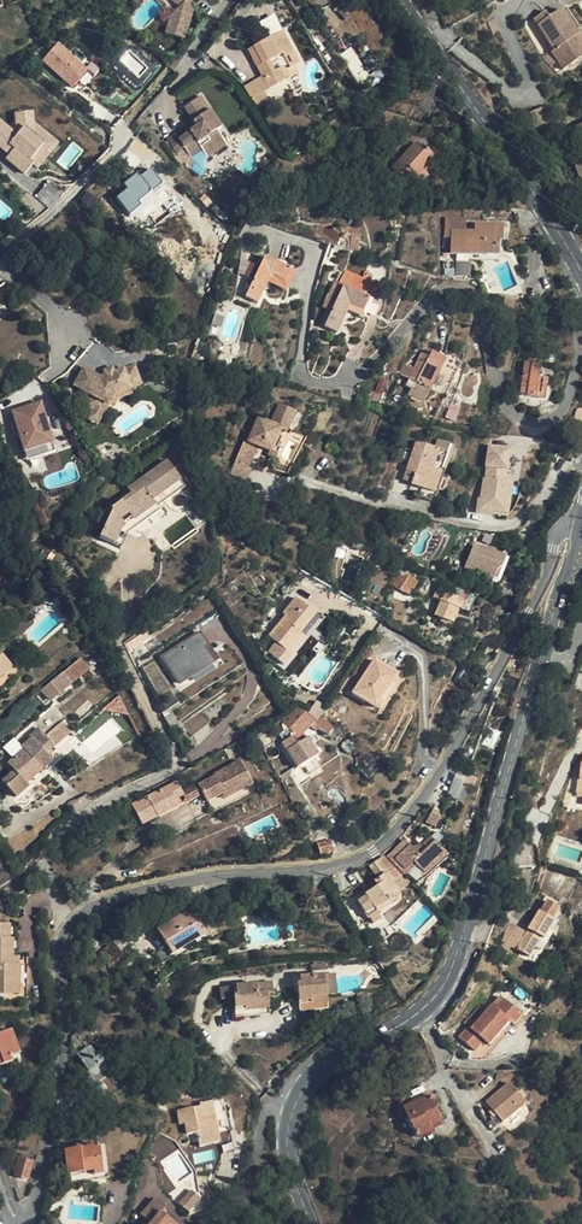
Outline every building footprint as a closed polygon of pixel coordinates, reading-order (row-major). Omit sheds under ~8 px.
[(188,0),(183,5),(170,15),(166,34),(184,39),(194,6),(195,8),(204,0),(188,0)] [(578,35),(561,10),(549,18),(545,12),(534,19),(555,50),(552,52),(564,69),(581,58),(581,49),(575,37),(578,35)] [(282,32),(253,48),(262,65),(257,68),(262,78),(268,90),(285,81),(279,69),(283,68),(285,67),(287,71),(293,67),(297,65),(293,56),(295,55),(282,32)] [(71,87),(88,68),(59,40),(41,59),(71,87)] [(247,50),(257,68),(262,65),(253,48),(247,50)] [(297,75),(293,67),(287,71),(285,67),(283,68),(289,79),(297,75)] [(279,69),(285,81),(289,79),(283,68),(279,69)] [(244,88),(251,99),(264,92),(268,90),(262,78),(244,88)] [(264,92),(251,99),(258,110),(270,103),(264,92)] [(205,113),(210,111),(201,97),(196,100),(205,113)] [(205,113),(196,100),(184,108),(197,127),(179,139),(175,134),(167,139),(178,157),(187,152),(189,156),(190,158),(202,150),(205,154),(224,142),(217,130),(221,128),(210,111),(205,113)] [(27,171),(33,163),(39,168),(49,154),(51,156),(63,141),(47,129),(49,127),(23,107),(9,125),(0,118),(0,151),(27,171)] [(576,127),(571,128),(576,142),(581,139),(581,125),(576,127)] [(224,142),(205,154),(208,158),(227,146),(224,142)] [(409,149),(402,143),(384,165),(410,195),(427,177),(423,174),(435,161),(424,151),(422,153),(413,145),(409,149)] [(193,162),(190,158),(189,156),(183,165),(190,169),(193,162)] [(546,172),(549,171),(544,160),(541,161),(546,172)] [(139,199),(161,182),(148,165),(124,184),(127,187),(115,196),(129,213),(142,203),(139,199)] [(464,233),(464,226),(464,221),(445,220),(445,238),(453,238),(452,253),(496,256),(497,242),(500,242),(501,230),(475,227),(475,234),(464,233)] [(290,270),(264,258),(246,298),(258,304),(268,282),(281,289),(284,283),(290,270)] [(325,328),(337,333),(347,310),(361,316),(368,299),(360,295),(366,281),(345,271),(339,284),(343,287),(325,328)] [(504,297),(504,319),(513,320),(515,308),(523,310),(525,300),(504,297)] [(322,307),(316,323),(323,326),(329,310),(322,307)] [(404,365),(400,375),(430,389),(446,360),(431,352),(428,358),(421,354),(413,369),(404,365)] [(539,366),(518,362),(514,394),(544,399),(547,379),(538,377),(539,366)] [(98,380),(81,371),(72,389),(89,397),(83,408),(92,412),(94,413),(99,403),(108,407),(114,397),(128,392),(139,389),(133,369),(112,375),(103,378),(98,380)] [(114,397),(108,407),(113,410),(118,402),(130,398),(128,392),(114,397)] [(94,413),(92,412),(87,421),(98,426),(108,407),(99,403),(94,413)] [(279,404),(272,422),(288,429),(296,411),(279,404)] [(15,413),(25,452),(46,447),(41,428),(49,426),(44,406),(15,413)] [(577,410),(571,429),(579,432),(581,425),(581,412),(577,410)] [(288,429),(272,422),(271,425),(259,420),(249,442),(258,445),(271,451),(278,454),(281,448),(274,445),(281,429),(287,432),(288,429)] [(54,445),(49,426),(41,428),(46,447),(25,452),(28,462),(57,455),(54,445)] [(433,494),(442,469),(451,444),(438,439),(435,449),(416,442),(406,472),(414,475),(411,483),(410,485),(421,489),(419,494),(432,499),(433,496),(436,497),(437,495),(433,494)] [(244,440),(235,462),(248,467),(256,449),(245,444),(246,441),(244,440)] [(508,498),(511,486),(500,484),(502,474),(505,474),(509,454),(489,450),(485,470),(486,470),(485,481),(483,480),(479,500),(478,500),(476,513),(499,517),(502,497),(508,498)] [(100,538),(114,544),(123,524),(121,522),(132,517),(133,519),(155,503),(153,499),(180,479),(168,461),(150,474),(154,479),(132,494),(111,509),(113,511),(100,538)] [(251,469),(248,467),(235,462),(233,467),(249,472),(251,469)] [(246,481),(249,472),(233,467),(230,474),(246,481)] [(445,470),(442,469),(433,494),(437,495),(445,470)] [(414,475),(406,472),(404,480),(411,483),(414,475)] [(154,479),(150,474),(128,490),(132,494),(154,479)] [(505,518),(508,498),(502,497),(499,517),(505,518)] [(160,509),(155,503),(133,519),(132,517),(121,522),(123,524),(114,544),(120,547),(126,534),(160,509)] [(331,518),(322,513),(317,521),(326,527),(331,518)] [(501,567),(506,557),(483,547),(482,549),(474,545),(465,567),(493,579),(498,566),(501,567)] [(399,575),(393,587),(409,596),(417,581),(409,576),(408,578),(399,575)] [(441,602),(435,616),(452,623),(459,610),(463,602),(437,590),(433,599),(441,602)] [(577,596),(569,593),(567,601),(575,603),(577,596)] [(300,632),(316,613),(297,597),(283,614),(286,616),(269,636),(290,654),(305,636),(300,632)] [(151,635),(147,629),(139,635),(140,636),(143,642),(151,635)] [(200,633),(163,657),(180,684),(213,662),(204,647),(208,645),(200,633)] [(140,636),(125,646),(129,652),(143,642),(140,636)] [(13,666),(0,652),(0,677),(13,666)] [(477,652),(470,665),(483,672),(490,659),(477,652)] [(94,664),(101,658),(98,654),(84,662),(81,658),(63,673),(42,690),(50,700),(89,668),(91,670),(96,666),(94,664)] [(352,693),(364,701),(370,693),(381,700),(397,675),(374,660),(352,693)] [(375,708),(381,700),(370,693),(364,701),(375,708)] [(130,716),(119,695),(101,711),(130,716)] [(316,701),(308,714),(314,719),(313,720),(315,723),(320,715),(326,707),(316,701)] [(327,722),(320,715),(315,723),(313,720),(314,719),(308,714),(297,707),(284,723),(287,729),(280,733),(284,741),(281,742),(298,769),(304,765),(311,775),(318,769),(312,760),(319,756),(321,753),(323,751),(322,749),(319,746),(318,747),(315,748),(309,738),(304,734),(306,729),(310,725),(312,727),(314,728),(315,729),(317,731),(320,730),(325,737),(331,737),(335,732),(334,730),(333,729),(327,722)] [(47,730),(53,742),(71,735),(65,722),(47,730)] [(44,764),(51,758),(46,753),(55,746),(39,728),(29,736),(32,738),(22,747),(24,749),(8,763),(14,771),(3,781),(17,797),(29,786),(27,783),(46,767),(44,764)] [(345,753),(352,754),(357,745),(358,743),(353,743),(348,743),(345,744),(343,747),(343,749),(345,753)] [(355,759),(356,763),(356,769),(363,774),(369,779),(373,775),(376,772),(380,767),(374,762),(369,758),(364,755),(362,753),(355,759)] [(44,764),(46,767),(53,761),(51,758),(44,764)] [(253,785),(241,762),(215,775),(216,777),(199,786),(203,794),(207,802),(221,794),(224,793),(227,798),(253,785)] [(457,774),(448,798),(462,803),(468,790),(464,789),(468,778),(457,774)] [(175,799),(183,795),(181,792),(177,782),(132,805),(142,825),(178,806),(175,799)] [(197,783),(181,792),(183,795),(187,802),(203,794),(199,786),(197,783)] [(562,806),(568,807),(572,794),(566,793),(562,806)] [(433,818),(429,827),(439,832),(443,823),(433,818)] [(430,838),(415,852),(418,856),(434,842),(430,838)] [(331,840),(317,844),(320,855),(334,850),(331,840)] [(418,856),(415,852),(404,840),(390,853),(416,882),(446,854),(434,842),(418,856)] [(398,890),(391,883),(400,877),(394,868),(384,856),(369,866),(378,879),(367,886),(371,891),(356,901),(369,919),(392,903),(389,900),(391,900),(393,900),(394,900),(395,900),(397,898),(399,895),(399,893),(398,890)] [(544,940),(550,930),(555,921),(553,920),(560,909),(548,901),(541,913),(540,912),(528,930),(529,930),(528,932),(517,949),(529,957),(541,938),(544,940)] [(203,935),(188,911),(158,930),(173,954),(203,935)] [(510,945),(517,949),(528,932),(510,921),(502,934),(499,948),(506,952),(510,945)] [(27,973),(27,966),(19,966),(18,966),(19,958),(12,957),(12,939),(9,939),(9,925),(0,925),(0,956),(27,973)] [(554,933),(550,930),(544,940),(548,942),(554,933)] [(114,942),(99,953),(110,967),(124,956),(114,942)] [(27,973),(0,956),(0,995),(19,996),(26,996),(27,973)] [(329,1008),(325,974),(300,977),(300,983),(297,983),(299,1011),(329,1008)] [(268,983),(221,987),(222,999),(234,998),(235,1017),(270,1014),(268,992),(269,992),(268,983)] [(500,996),(492,1005),(496,1009),(504,999),(500,996)] [(471,1029),(468,1026),(459,1037),(475,1051),(484,1040),(490,1045),(510,1022),(514,1025),(523,1015),(504,999),(496,1009),(492,1005),(487,1011),(471,1029)] [(471,1029),(487,1011),(479,1004),(463,1022),(468,1026),(471,1029)] [(11,1031),(6,1033),(11,1048),(17,1046),(11,1031)] [(6,1033),(0,1035),(0,1066),(4,1065),(3,1061),(10,1059),(10,1058),(20,1055),(17,1046),(11,1048),(6,1033)] [(96,1084),(114,1071),(102,1054),(93,1060),(87,1051),(78,1057),(96,1084)] [(510,1084),(486,1103),(495,1113),(485,1122),(493,1131),(527,1104),(510,1084)] [(430,1096),(404,1108),(416,1137),(432,1130),(430,1126),(441,1121),(430,1096)] [(199,1147),(220,1142),(213,1104),(175,1112),(178,1125),(183,1125),(185,1135),(197,1133),(199,1147)] [(97,1148),(65,1152),(67,1175),(100,1170),(97,1148)] [(19,1160),(15,1175),(28,1179),(32,1163),(19,1160)] [(208,1193),(198,1191),(192,1210),(204,1212),(208,1193)] [(163,1207),(154,1199),(140,1214),(148,1222),(150,1223),(149,1223),(174,1223),(171,1222),(160,1212),(163,1207)]
